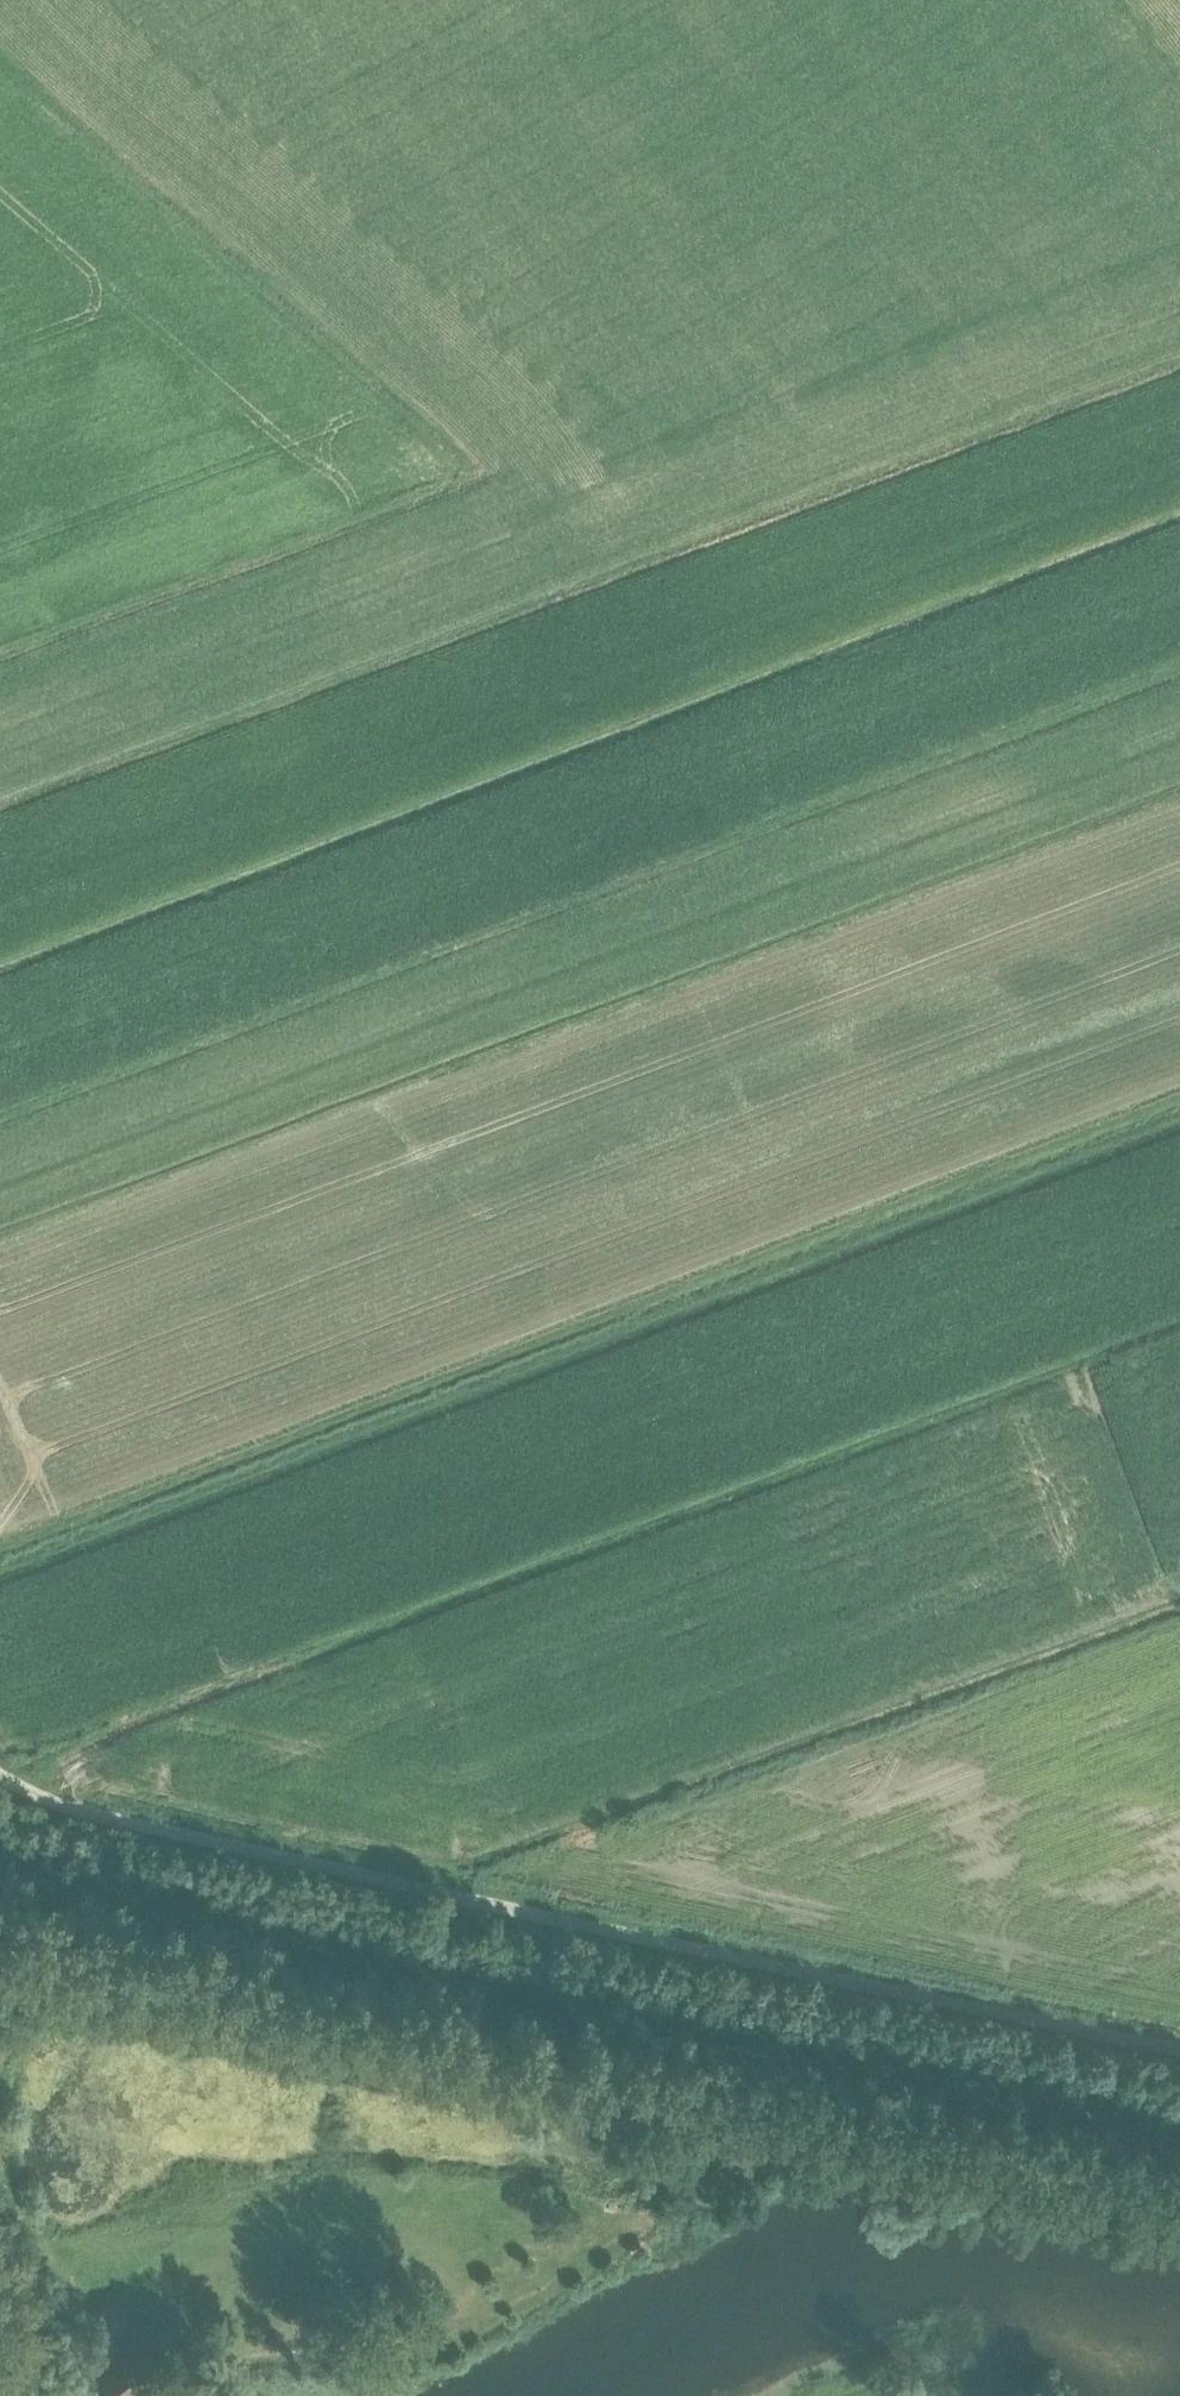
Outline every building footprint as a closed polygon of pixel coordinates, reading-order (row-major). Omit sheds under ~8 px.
[(142,2388),(122,2361),(77,2395),(131,2395),(142,2388)]
